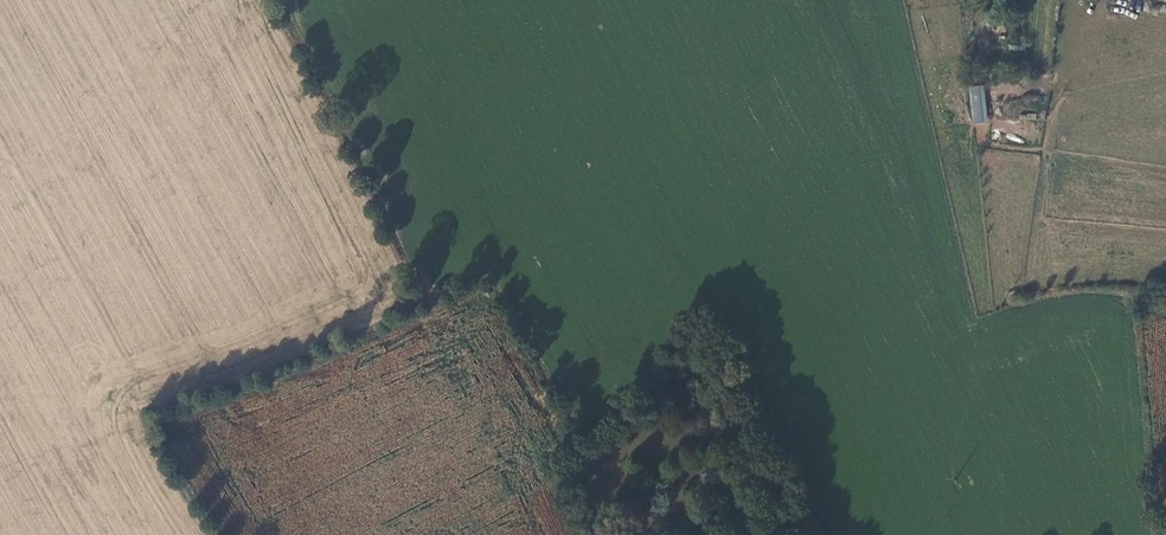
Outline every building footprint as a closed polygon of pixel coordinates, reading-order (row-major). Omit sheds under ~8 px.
[(979,95),(969,96),(974,133),(984,131),(979,95)]
